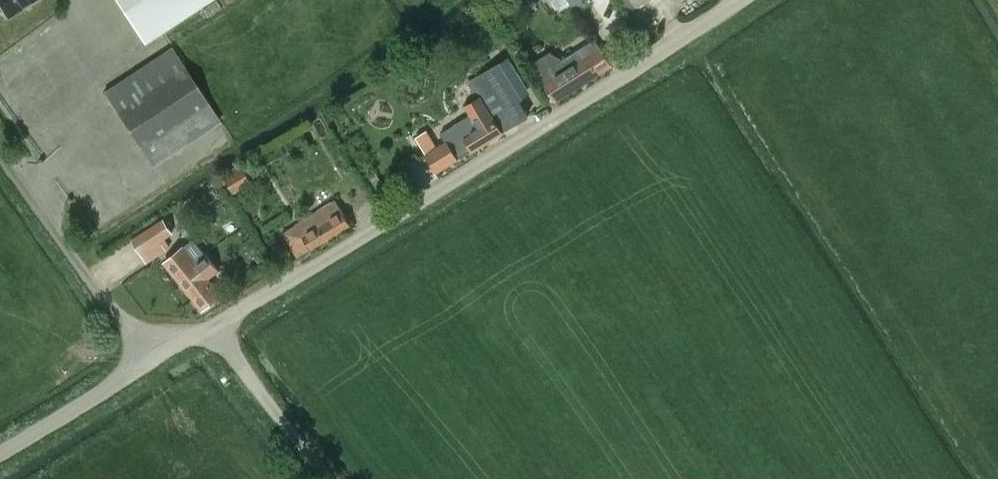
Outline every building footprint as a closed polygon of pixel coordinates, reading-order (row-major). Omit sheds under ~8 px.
[(27,1),(29,5),(37,0),(0,0),(0,7),(5,15),(27,1)] [(215,0),(114,0),(143,46),(215,0)] [(626,12),(636,7),(647,0),(618,0),(626,12)] [(544,83),(555,100),(611,66),(595,39),(553,65),(559,74),(544,83)] [(103,91),(152,167),(221,121),(172,46),(103,91)] [(465,106),(471,114),(441,133),(445,141),(426,153),(437,173),(459,159),(503,132),(530,115),(521,100),(524,98),(500,61),(466,82),(477,99),(465,106)] [(241,167),(239,164),(223,174),(225,180),(233,194),(253,182),(243,166),(241,167)] [(342,210),(336,199),(283,233),(298,258),(311,250),(350,224),(342,210)] [(166,251),(161,242),(173,234),(163,219),(131,240),(147,264),(166,251)] [(165,262),(203,310),(222,295),(208,278),(219,270),(206,254),(195,262),(183,247),(165,262)]
